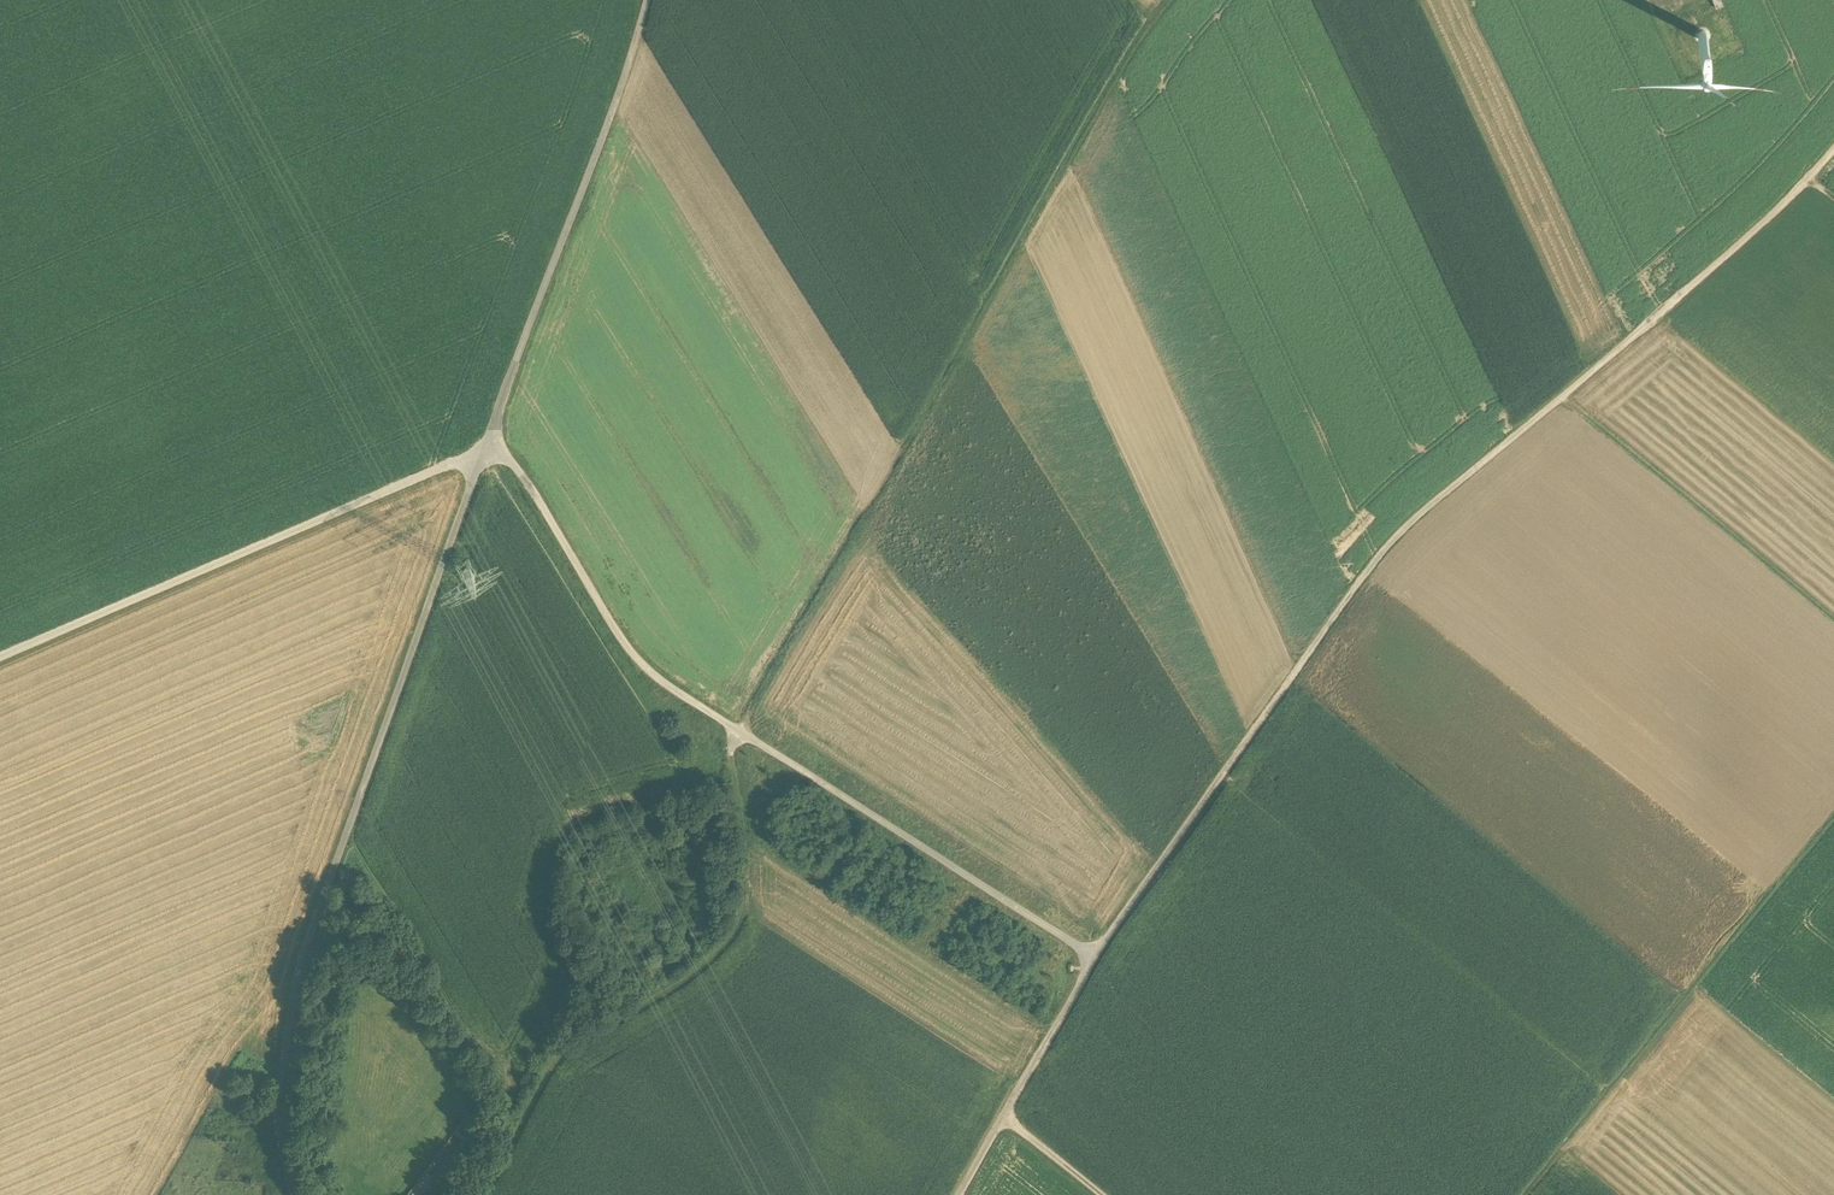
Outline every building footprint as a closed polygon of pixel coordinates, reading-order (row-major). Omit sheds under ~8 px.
[(1715,8),(1724,6),(1722,0),(1713,0),(1715,8)]
